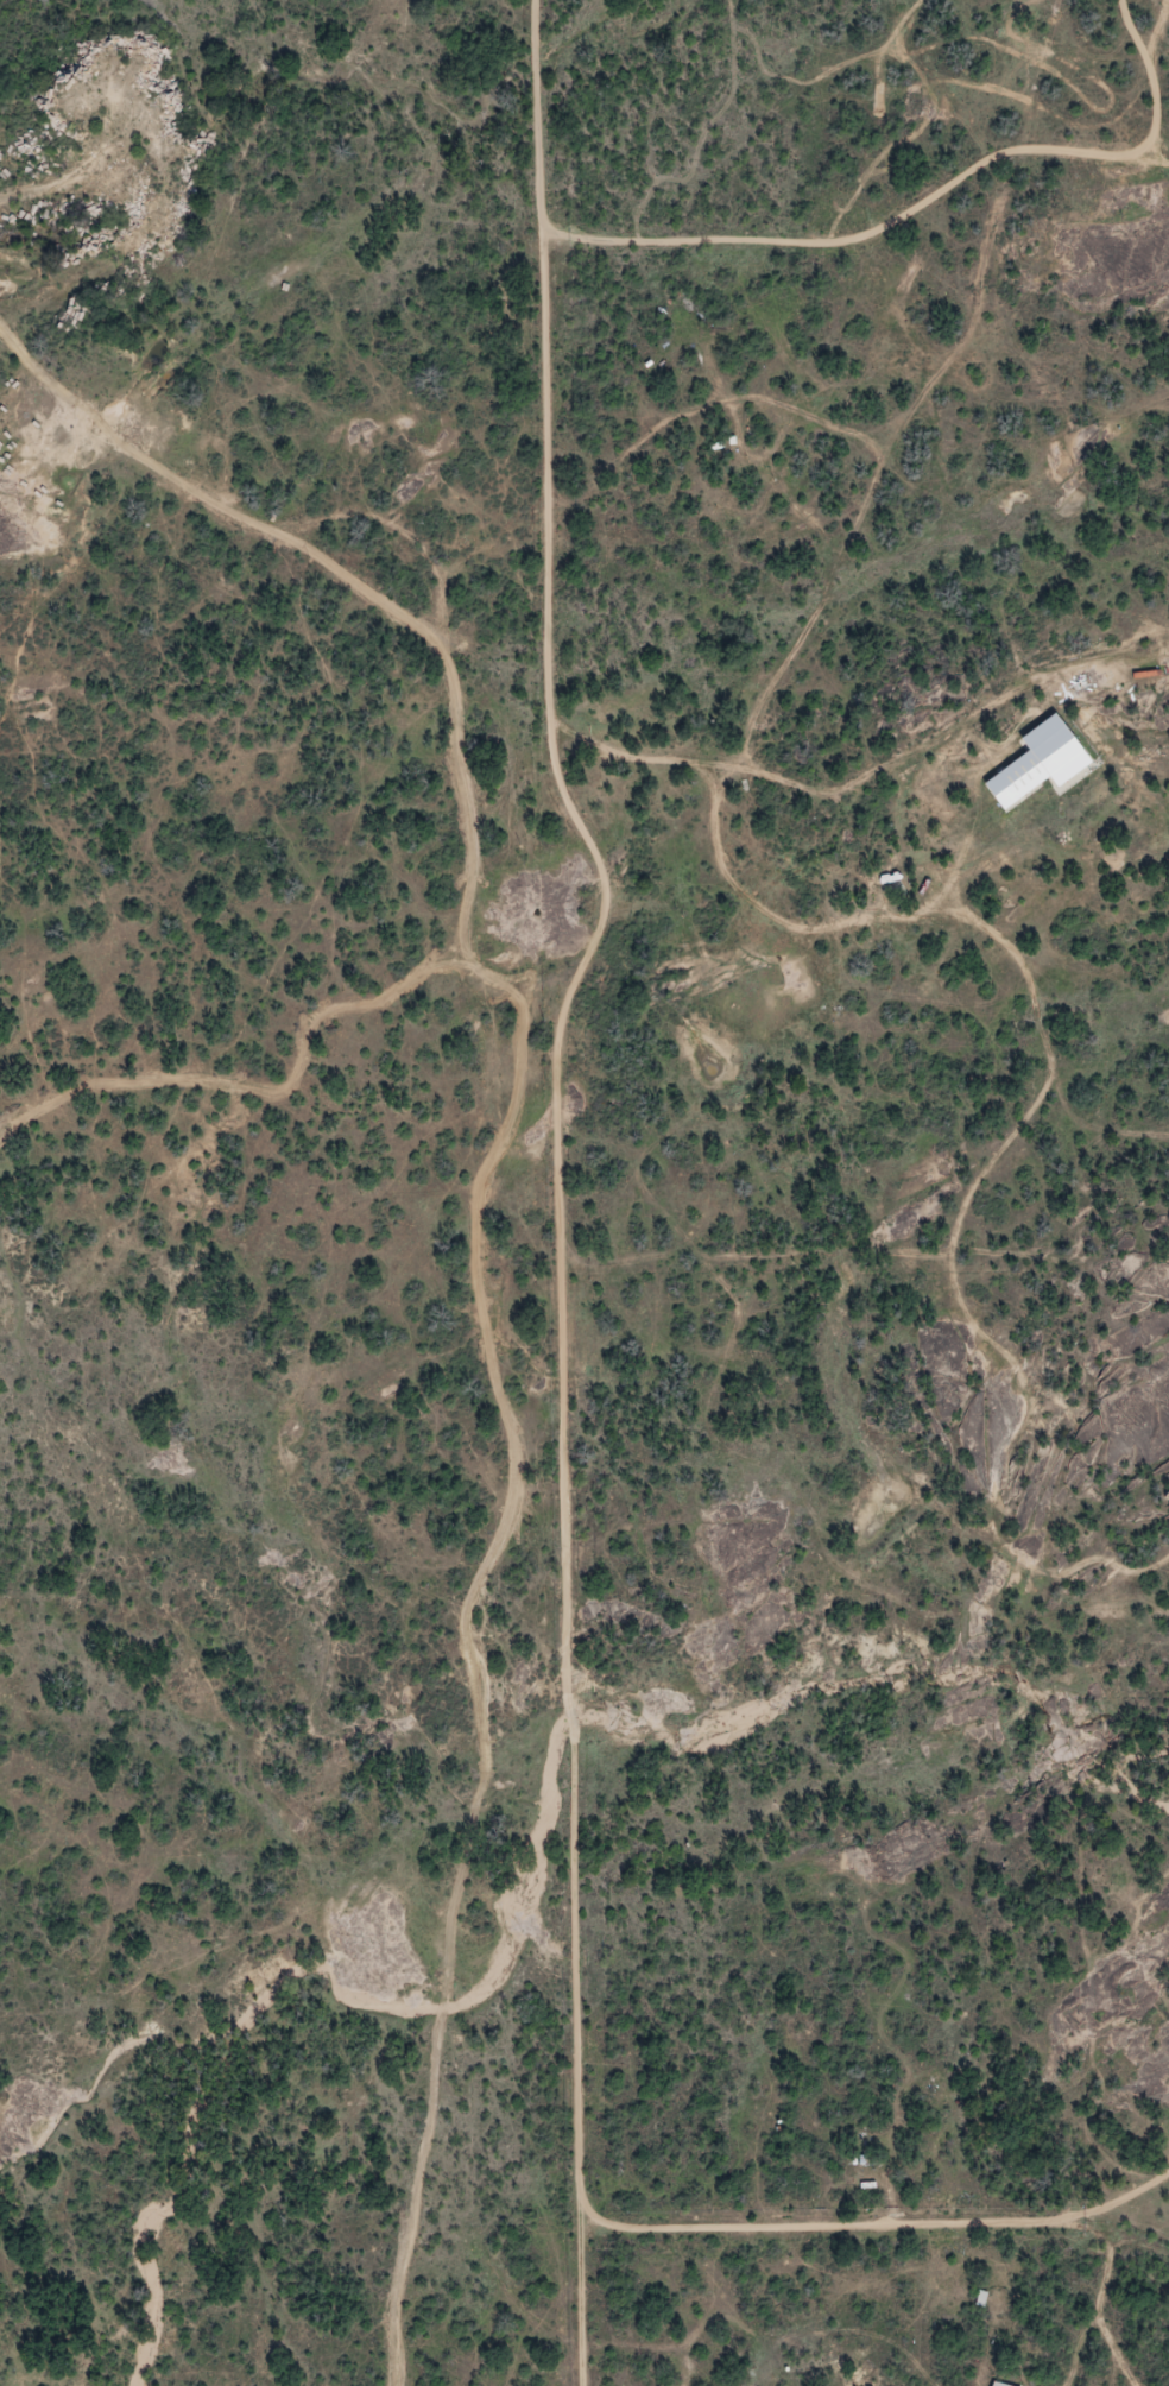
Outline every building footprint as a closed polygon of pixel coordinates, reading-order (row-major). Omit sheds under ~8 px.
[(983,784),(1003,813),(1048,782),(1056,794),(1096,767),(1058,712),(1016,741),(1025,754),(983,784)] [(881,891),(902,888),(899,874),(879,877),(881,891)]
